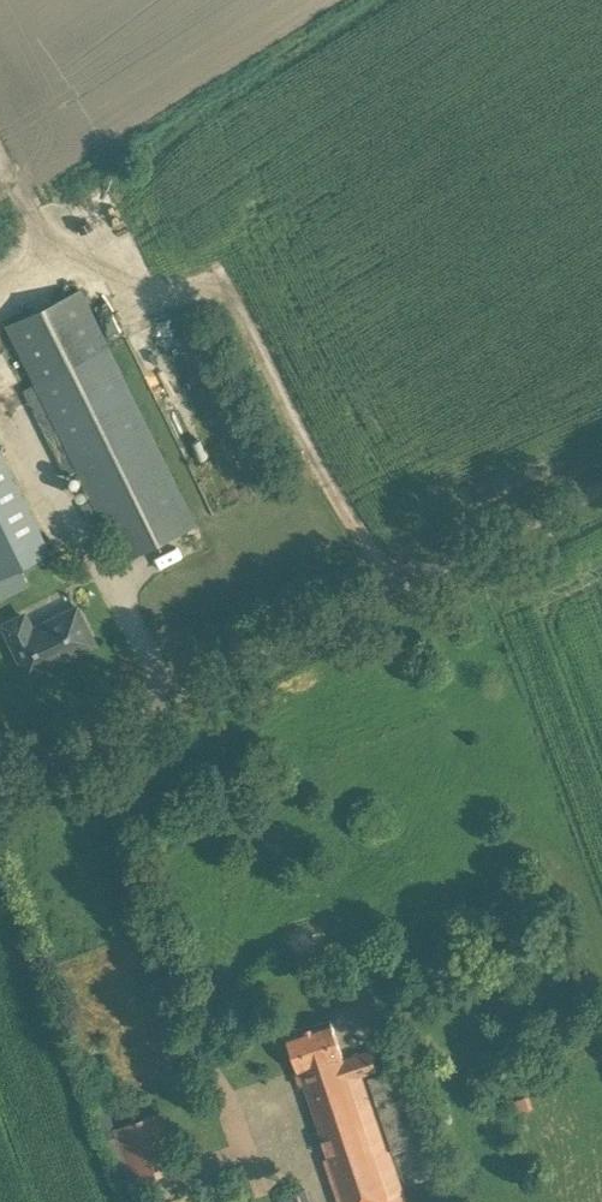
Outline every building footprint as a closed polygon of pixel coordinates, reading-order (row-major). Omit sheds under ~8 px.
[(196,523),(91,312),(19,347),(124,559),(196,523)] [(50,551),(0,448),(0,576),(50,551)] [(4,621),(29,672),(93,641),(76,605),(35,625),(28,609),(4,621)] [(339,1041),(331,1018),(287,1033),(299,1069),(301,1068),(346,1201),(406,1201),(362,1072),(376,1067),(370,1049),(343,1058),(342,1055),(343,1054),(339,1041)] [(117,1126),(136,1181),(179,1165),(159,1111),(136,1119),(117,1126)] [(205,1155),(210,1176),(224,1173),(220,1152),(205,1155)] [(305,1187),(281,1196),(283,1201),(310,1201),(305,1187)]
